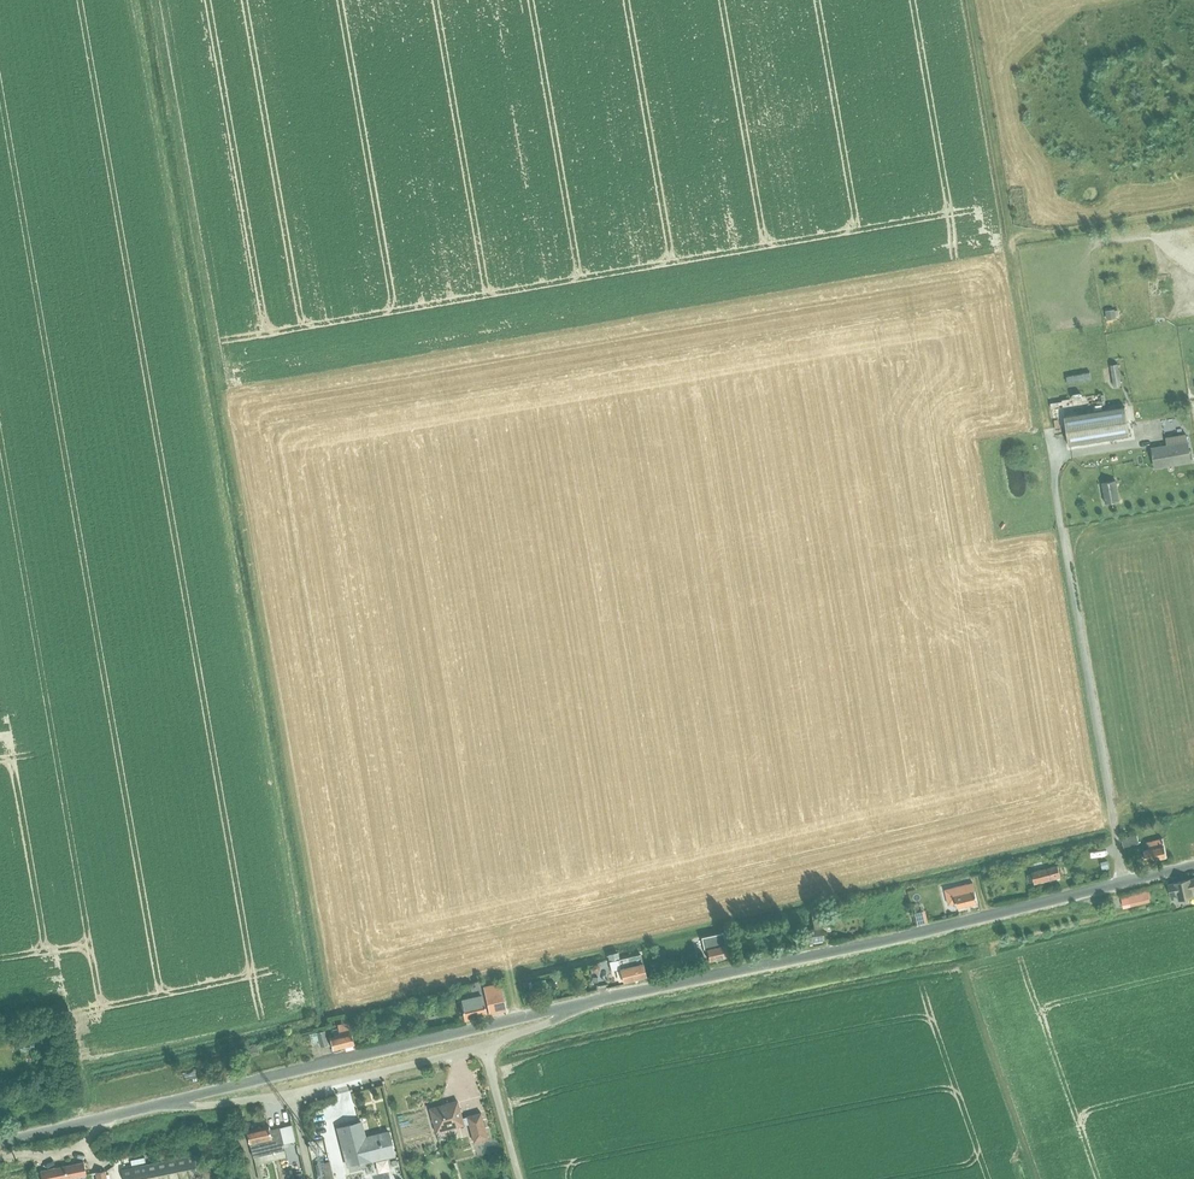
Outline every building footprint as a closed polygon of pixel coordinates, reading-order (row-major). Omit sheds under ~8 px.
[(1111,364),(1114,386),(1121,385),(1117,363),(1111,364)] [(1064,417),(1069,446),(1130,436),(1125,407),(1064,417)] [(1151,449),(1153,468),(1189,463),(1185,436),(1166,438),(1168,446),(1151,449)] [(1101,482),(1105,503),(1118,500),(1115,480),(1101,482)] [(1120,838),(1122,846),(1138,842),(1136,835),(1120,838)] [(1143,850),(1146,862),(1166,857),(1162,838),(1145,842),(1147,849),(1143,850)] [(1031,872),(1034,883),(1059,877),(1057,866),(1031,872)] [(1171,901),(1193,896),(1193,878),(1190,879),(1174,882),(1175,882),(1167,884),(1171,901)] [(961,888),(952,890),(954,896),(957,908),(976,903),(972,885),(961,888)] [(1127,895),(1129,902),(1148,898),(1146,891),(1127,895)] [(811,929),(812,941),(824,939),(821,915),(813,916),(815,929),(811,929)] [(724,933),(703,937),(706,949),(707,949),(710,961),(730,956),(725,936),(724,933)] [(618,950),(607,952),(608,957),(609,960),(620,957),(619,954),(618,950)] [(619,960),(624,982),(646,977),(641,955),(619,960)] [(697,962),(696,955),(688,956),(690,963),(697,962)] [(531,980),(528,981),(529,988),(533,988),(533,987),(547,985),(546,979),(531,981),(531,980)] [(468,998),(461,1000),(465,1018),(487,1013),(480,980),(474,981),(475,986),(470,987),(472,993),(467,994),(468,998)] [(484,984),(486,991),(490,1012),(506,1008),(500,980),(484,984)] [(341,1015),(343,1024),(338,1025),(340,1035),(330,1037),(333,1049),(354,1044),(347,1014),(341,1015)] [(299,1028),(301,1034),(315,1030),(314,1024),(299,1028)] [(325,1030),(318,1032),(321,1046),(328,1044),(325,1030)] [(244,1046),(246,1056),(260,1053),(259,1044),(244,1046)] [(481,1112),(472,1114),(467,1116),(462,1117),(458,1102),(456,1100),(446,1103),(446,1105),(432,1109),(430,1111),(436,1132),(438,1132),(441,1133),(446,1132),(447,1129),(469,1123),(474,1142),(488,1138),(481,1112)] [(338,1127),(348,1166),(395,1154),(389,1131),(365,1137),(361,1122),(338,1127)] [(286,1149),(284,1144),(280,1127),(270,1129),(269,1125),(247,1131),(250,1143),(254,1157),(286,1149)] [(122,1169),(124,1178),(138,1178),(197,1167),(194,1155),(162,1161),(147,1164),(122,1169)] [(318,1178),(333,1178),(329,1161),(315,1164),(318,1178)] [(86,1175),(84,1162),(41,1171),(42,1178),(61,1178),(67,1178),(68,1178),(86,1175)]
